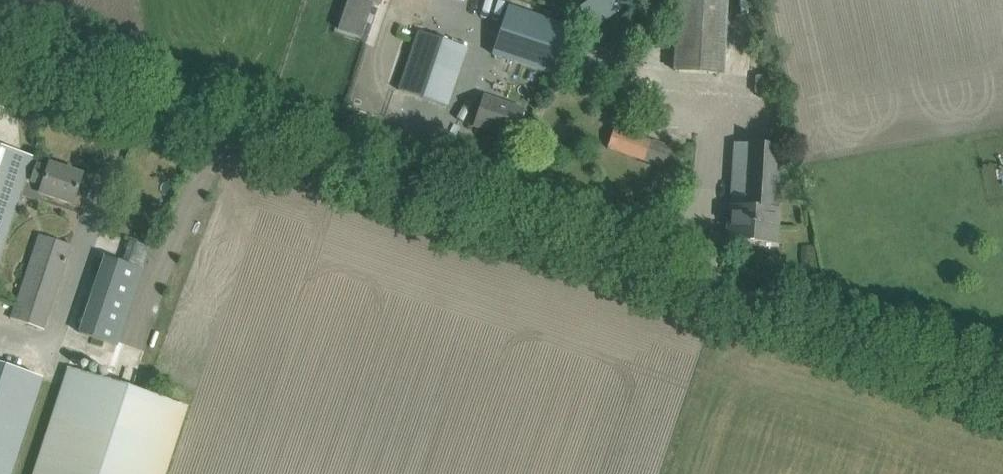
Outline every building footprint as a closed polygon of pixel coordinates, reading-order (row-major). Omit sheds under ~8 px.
[(373,3),(365,0),(347,0),(338,29),(362,37),(373,3)] [(600,27),(634,0),(588,0),(583,4),(600,27)] [(673,71),(724,74),(728,0),(677,0),(673,71)] [(571,26),(509,5),(492,54),(554,75),(571,26)] [(419,30),(399,90),(447,107),(467,47),(419,30)] [(474,126),(514,140),(520,121),(525,108),(485,94),(481,107),(474,126)] [(648,113),(623,105),(608,148),(677,172),(683,150),(640,135),(648,113)] [(734,143),(728,240),(776,242),(782,146),(734,143)] [(21,192),(24,184),(41,189),(39,194),(72,205),(82,175),(49,164),(47,171),(30,165),(32,158),(0,147),(0,256),(21,192)] [(39,234),(11,319),(44,330),(72,245),(39,234)] [(80,333),(118,346),(143,270),(105,257),(80,333)] [(43,379),(0,365),(0,473),(12,473),(43,379)] [(187,411),(67,372),(33,473),(166,473),(187,411)]
